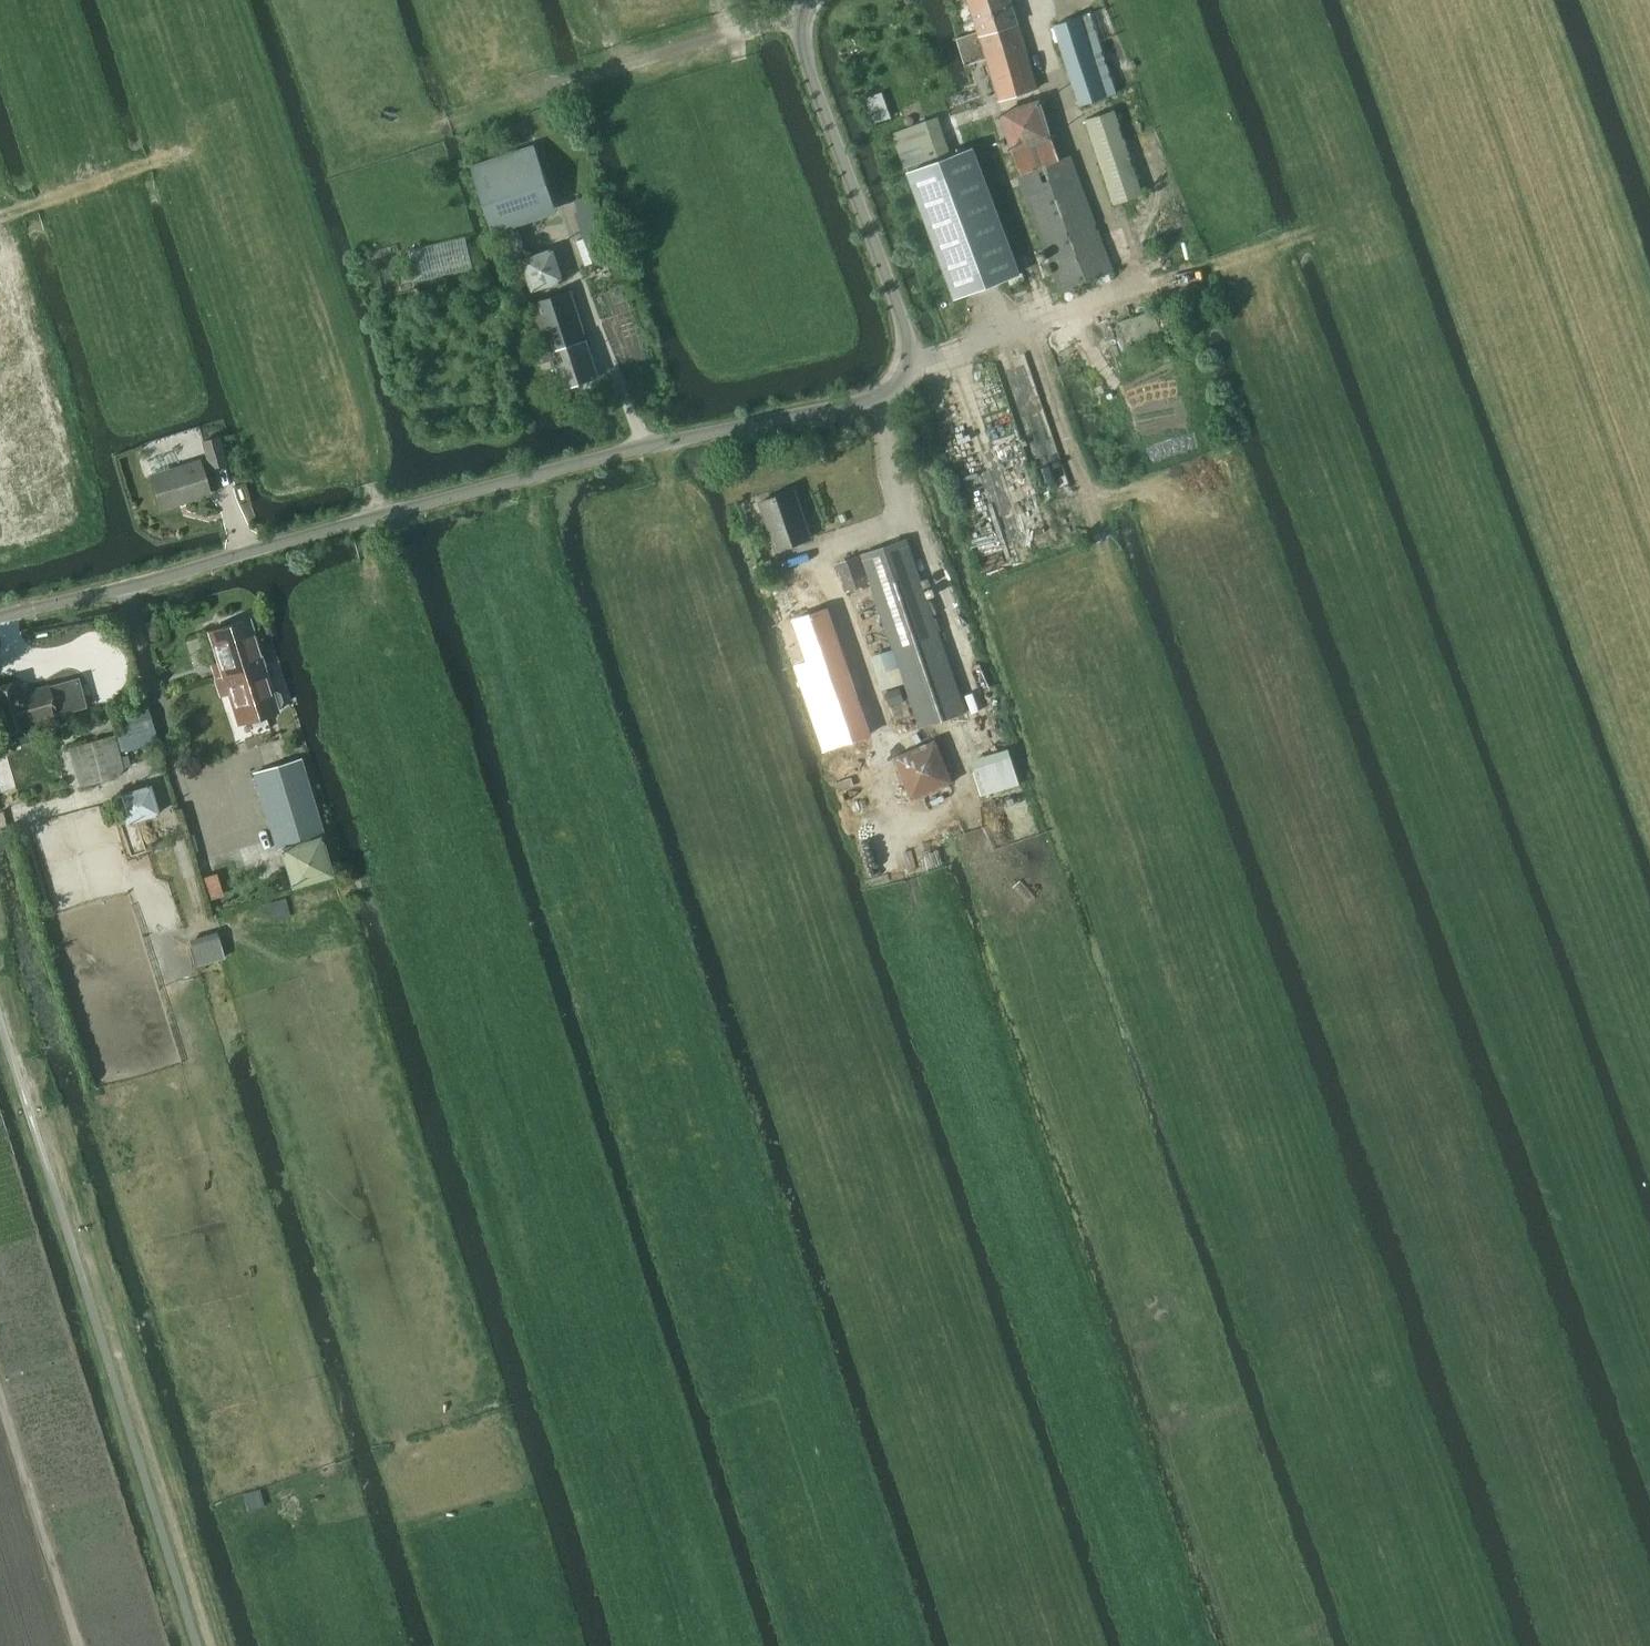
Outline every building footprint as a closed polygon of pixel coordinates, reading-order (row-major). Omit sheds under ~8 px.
[(965,64),(986,58),(999,99),(1037,87),(1010,0),(968,0),(978,31),(956,38),(965,64)] [(1106,96),(1080,16),(1053,25),(1079,105),(1106,96)] [(1083,120),(1112,206),(1143,195),(1114,109),(1083,120)] [(936,116),(894,132),(908,171),(950,155),(936,116)] [(534,145),(471,165),(490,223),(553,201),(534,145)] [(973,148),(908,172),(954,297),(1019,272),(973,148)] [(1020,173),(1019,174),(1062,290),(1112,271),(1069,155),(1055,160),(1020,173)] [(584,237),(577,240),(586,265),(616,254),(595,192),(576,199),(580,211),(575,213),(584,237)] [(464,235),(410,248),(419,282),(473,268),(464,235)] [(545,342),(534,346),(540,363),(552,360),(561,389),(598,377),(570,290),(532,302),(545,342)] [(202,442),(209,467),(224,463),(217,437),(202,442)] [(198,461),(150,475),(160,508),(208,493),(198,461)] [(760,501),(776,549),(810,537),(794,489),(760,501)] [(907,540),(861,555),(892,648),(904,682),(920,727),(966,712),(907,540)] [(859,559),(838,566),(846,590),(867,582),(859,559)] [(827,608),(793,619),(807,661),(795,666),(800,679),(846,663),(827,608)] [(223,675),(223,676),(261,664),(247,620),(248,620),(247,618),(208,631),(208,632),(209,632),(223,675)] [(223,675),(214,678),(219,695),(228,693),(238,724),(276,711),(275,706),(279,705),(281,701),(279,694),(275,692),(271,693),(261,664),(223,676),(223,675)] [(0,685),(0,733),(4,747),(33,740),(31,731),(57,724),(55,714),(85,706),(77,678),(21,693),(18,680),(0,685)] [(900,689),(887,694),(891,707),(905,702),(900,689)] [(120,733),(68,747),(79,787),(124,775),(123,769),(130,766),(125,749),(157,741),(147,705),(146,705),(115,714),(120,733)] [(253,773),(267,821),(314,806),(300,759),(253,773)] [(149,785),(117,794),(126,822),(157,812),(149,785)] [(267,821),(276,850),(279,849),(290,887),(331,875),(320,837),(323,836),(314,806),(267,821)]
